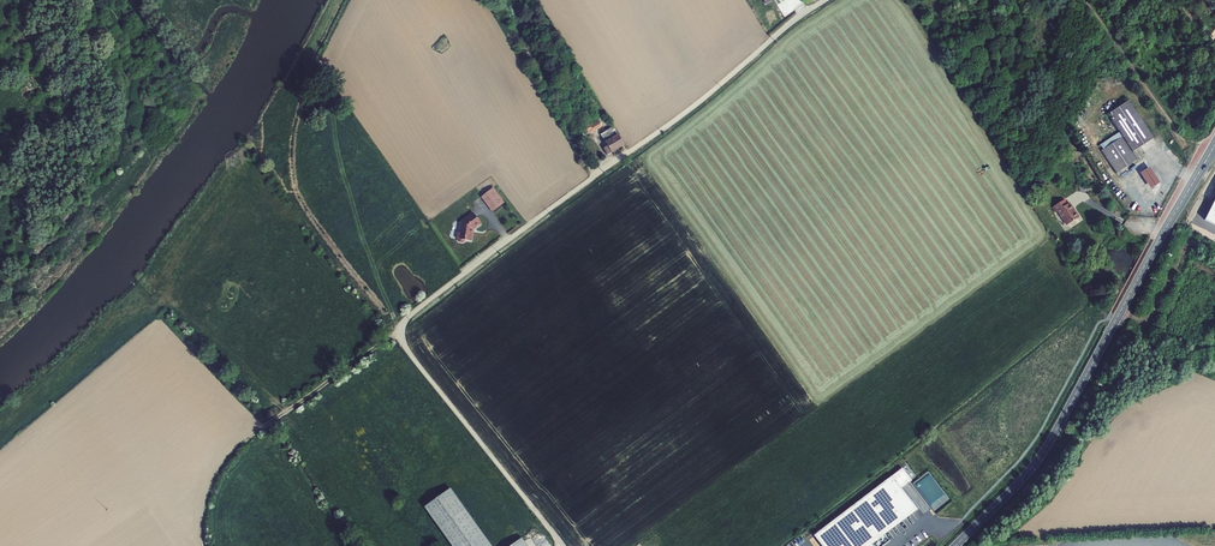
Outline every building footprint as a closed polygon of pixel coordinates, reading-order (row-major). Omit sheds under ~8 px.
[(449,43),(447,39),(445,38),(444,37),(443,36),(442,36),(442,37),(441,37),(440,38),(440,39),(440,40),(433,47),(432,48),(433,48),(433,49),(434,49),(438,48),(439,49),(440,50),(442,51),(444,51),(445,51),(448,48),(449,46),(449,45),(449,44),(449,43)] [(1133,152),(1154,138),(1129,100),(1108,114),(1123,137),(1102,151),(1117,174),(1138,160),(1133,152)] [(598,118),(585,125),(589,133),(590,133),(603,127),(599,120),(598,118)] [(589,133),(585,125),(580,128),(584,136),(589,133)] [(605,141),(618,133),(614,126),(601,134),(605,142),(606,142),(605,141)] [(618,133),(605,141),(606,142),(607,145),(603,147),(607,155),(625,144),(618,133)] [(1160,183),(1149,167),(1140,173),(1150,189),(1160,183)] [(481,197),(492,212),(505,202),(493,187),(481,197)] [(1204,221),(1214,226),(1214,198),(1204,221)] [(1057,211),(1067,225),(1079,217),(1074,211),(1068,203),(1067,204),(1064,200),(1052,207),(1056,212),(1057,211)] [(465,240),(472,241),(473,234),(474,229),(481,224),(473,212),(460,221),(459,232),(457,232),(456,238),(458,239),(458,240),(458,242),(463,242),(465,241),(465,240)] [(813,536),(821,545),(882,545),(889,541),(884,535),(917,509),(901,488),(911,480),(902,468),(891,476),(891,475),(813,536)] [(424,507),(452,545),(492,545),(450,489),(424,507)] [(521,538),(510,545),(527,545),(521,538)]
